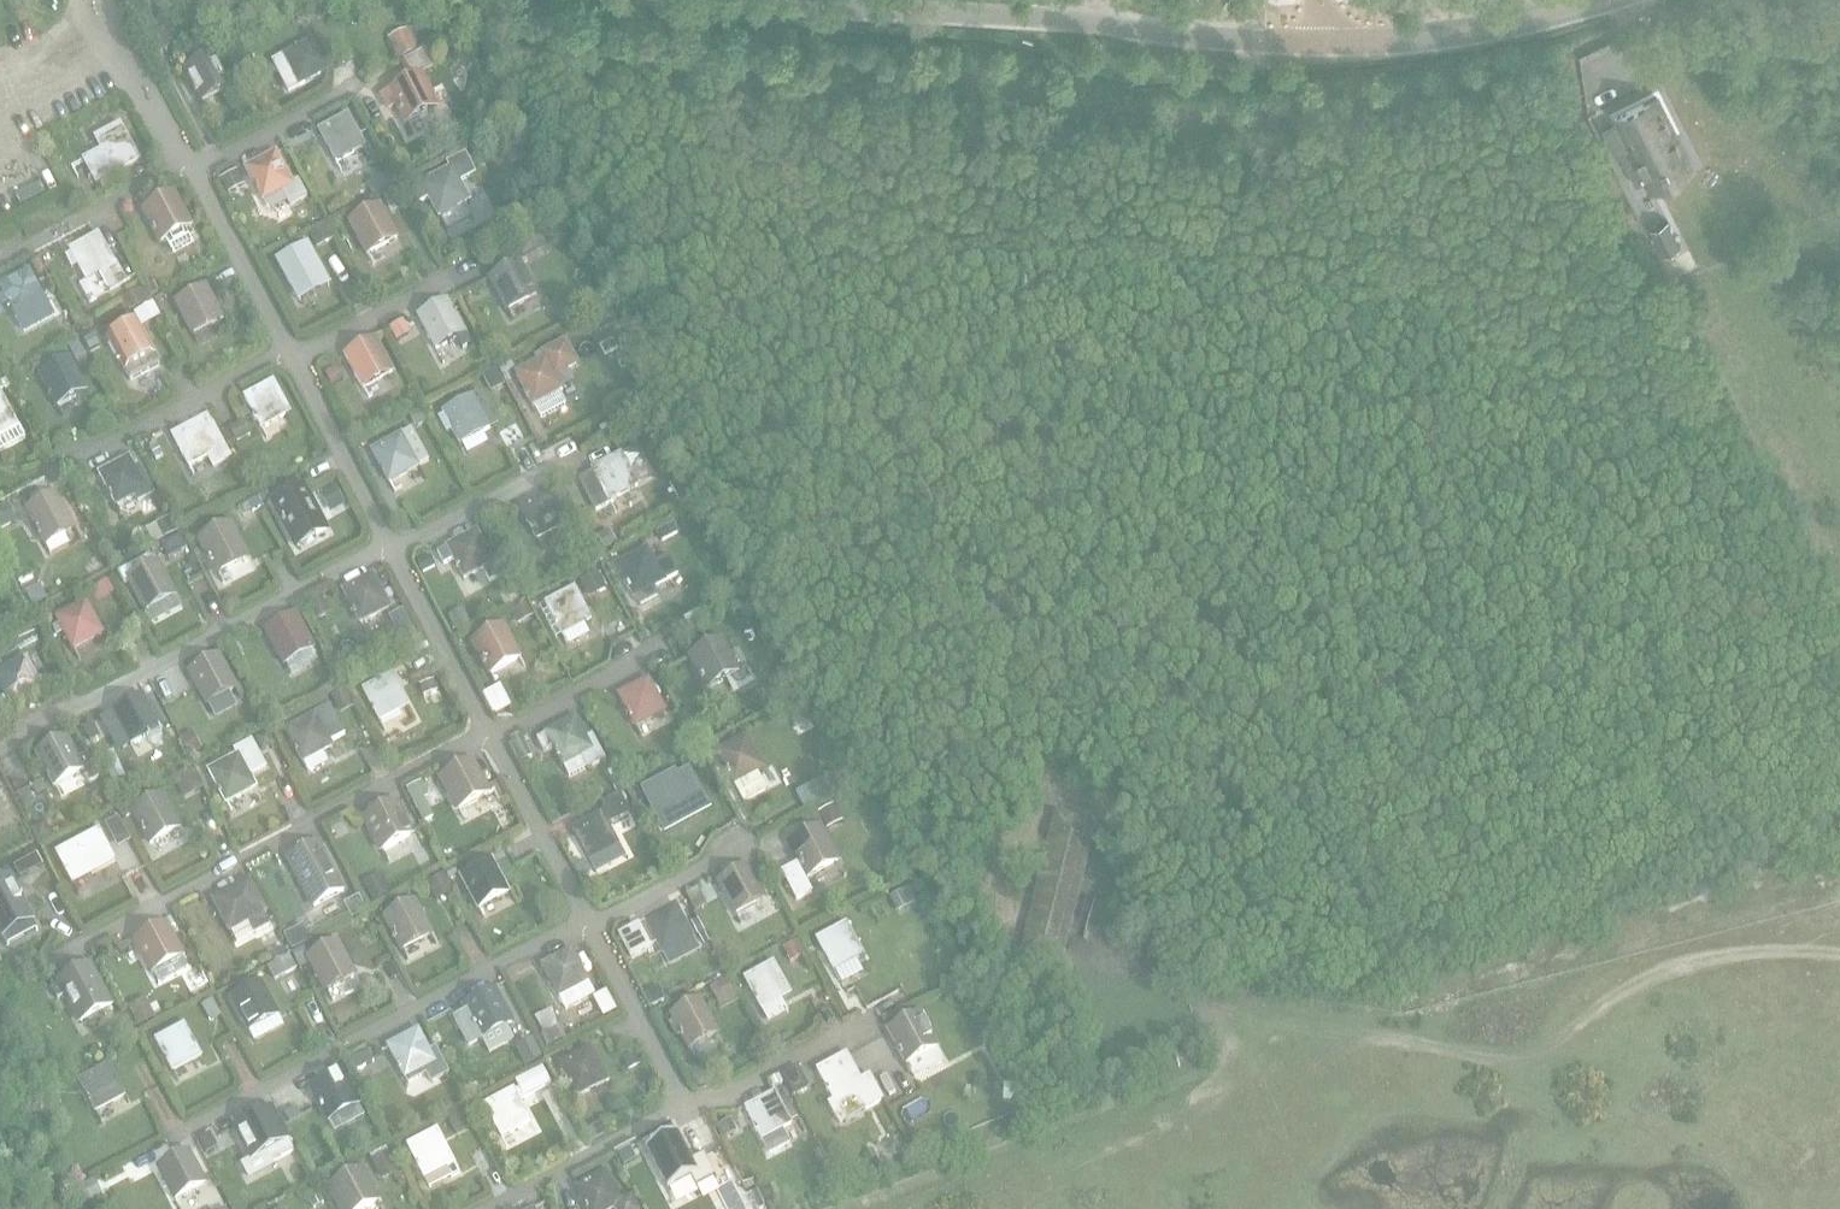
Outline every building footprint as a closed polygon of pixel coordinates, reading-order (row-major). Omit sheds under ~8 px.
[(284,56),(299,86),(331,69),(315,39),(284,56)] [(183,70),(200,103),(230,87),(213,55),(183,70)] [(407,123),(436,107),(420,76),(380,97),(387,111),(398,106),(407,123)] [(1654,86),(1600,106),(1615,134),(1609,137),(1621,167),(1680,146),(1654,86)] [(317,130),(334,162),(365,146),(348,114),(317,130)] [(82,159),(95,182),(139,159),(120,123),(93,137),(99,150),(82,159)] [(481,186),(465,195),(458,182),(476,173),(465,152),(441,164),(446,173),(413,190),(418,201),(428,196),(439,216),(484,193),(481,186)] [(299,179),(291,183),(275,153),(245,168),(262,200),(281,190),(290,206),(308,196),(299,179)] [(43,199),(38,188),(0,204),(0,216),(0,217),(43,199)] [(144,209),(161,241),(189,226),(172,194),(144,209)] [(351,223),(367,254),(396,239),(380,207),(351,223)] [(1662,219),(1649,226),(1655,236),(1676,226),(1671,215),(1662,219)] [(115,263),(114,263),(97,233),(68,250),(85,281),(99,273),(109,291),(125,282),(115,263)] [(542,233),(517,246),(522,257),(547,244),(542,233)] [(277,261),(294,293),(324,277),(307,245),(277,261)] [(490,279),(507,311),(536,296),(519,264),(490,279)] [(16,318),(44,303),(27,271),(0,286),(0,288),(16,318)] [(174,302),(191,334),(220,319),(203,287),(174,302)] [(467,328),(463,331),(448,302),(419,317),(436,349),(456,338),(460,347),(473,340),(467,328)] [(107,338),(129,380),(158,365),(135,323),(107,338)] [(345,357),(361,388),(391,372),(375,341),(345,357)] [(517,374),(533,405),(563,390),(555,375),(576,364),(565,342),(536,357),(539,363),(517,374)] [(38,374),(56,407),(85,391),(68,359),(38,374)] [(243,396),(260,428),(289,413),(272,381),(243,396)] [(17,427),(0,395),(0,436),(17,427)] [(444,413),(460,444),(490,428),(474,397),(444,413)] [(212,467),(230,458),(207,415),(171,435),(188,467),(207,457),(212,467)] [(229,428),(238,442),(251,434),(243,420),(229,428)] [(371,451),(388,482),(418,466),(402,435),(371,451)] [(592,471),(608,502),(638,486),(621,455),(592,471)] [(99,473),(116,505),(145,490),(128,458),(99,473)] [(272,503),(296,549),(326,533),(302,487),(272,503)] [(520,509),(536,540),(565,524),(549,494),(520,509)] [(26,512),(43,545),(73,529),(56,496),(26,512)] [(199,542),(216,573),(246,557),(229,526),(199,542)] [(447,548),(463,578),(493,563),(476,532),(447,548)] [(162,545),(169,558),(188,547),(181,534),(162,545)] [(668,555),(654,562),(648,549),(618,565),(635,597),(636,597),(640,605),(659,595),(655,587),(665,581),(664,580),(678,573),(668,555)] [(157,564),(154,566),(149,556),(117,573),(123,585),(129,582),(145,611),(174,595),(157,564)] [(342,592),(359,623),(388,607),(372,576),(342,592)] [(545,604),(562,635),(592,620),(575,588),(545,604)] [(56,618),(72,649),(102,634),(85,603),(56,618)] [(266,632),(283,663),(313,647),(296,616),(266,632)] [(473,642),(490,674),(519,659),(502,627),(473,642)] [(691,658),(708,690),(738,674),(721,642),(691,658)] [(189,673),(205,704),(235,688),(218,657),(189,673)] [(9,705),(41,688),(25,659),(0,672),(0,689),(9,705)] [(361,691),(378,722),(408,707),(391,675),(361,691)] [(618,696),(635,728),(665,712),(648,680),(618,696)] [(113,713),(129,744),(159,729),(142,698),(113,713)] [(285,731),(302,763),(332,747),(315,715),(285,731)] [(592,736),(586,740),(575,719),(546,735),(536,740),(543,753),(553,748),(563,766),(569,777),(586,767),(588,771),(606,761),(592,736)] [(512,741),(521,762),(533,756),(523,736),(512,741)] [(717,753),(743,802),(766,790),(757,772),(764,768),(747,736),(717,753)] [(88,753),(77,759),(66,738),(36,754),(53,785),(82,769),(89,783),(100,777),(88,753)] [(208,772),(225,804),(255,788),(238,756),(208,772)] [(498,782),(484,789),(480,781),(491,776),(482,758),(441,779),(459,812),(488,796),(487,793),(494,790),(499,800),(505,796),(498,782)] [(645,791),(662,823),(691,807),(674,775),(645,791)] [(407,788),(422,823),(433,818),(425,799),(429,797),(422,781),(407,788)] [(573,829),(590,861),(619,846),(608,825),(631,812),(620,792),(601,803),(605,810),(601,812),(602,814),(573,829)] [(132,812),(149,844),(179,828),(162,796),(132,812)] [(364,820),(381,853),(411,838),(394,805),(364,820)] [(781,872),(796,900),(812,892),(805,877),(837,860),(820,829),(791,845),(800,862),(781,872)] [(55,853),(72,885),(102,869),(85,837),(55,853)] [(288,861),(313,908),(342,892),(317,845),(288,861)] [(42,863),(37,852),(28,857),(33,868),(42,863)] [(462,876),(479,909),(508,894),(491,861),(462,876)] [(718,883),(735,915),(764,899),(748,868),(718,883)] [(25,910),(8,878),(0,882),(0,923),(25,910)] [(265,915),(258,918),(241,886),(211,901),(228,934),(249,923),(254,933),(270,925),(265,915)] [(384,917),(402,950),(431,935),(414,902),(384,917)] [(646,922),(663,953),(692,937),(676,906),(646,922)] [(816,939),(834,972),(864,956),(846,923),(816,939)] [(134,941),(157,984),(187,968),(164,926),(134,941)] [(325,991),(354,975),(337,942),(310,956),(305,945),(291,952),(300,968),(310,963),(325,991)] [(541,966),(564,1011),(594,995),(571,950),(541,966)] [(744,978),(761,1010),(790,994),(773,962),(744,978)] [(99,1013),(110,1007),(88,966),(58,982),(60,985),(51,990),(57,1000),(65,996),(73,1010),(74,1010),(80,1022),(99,1013)] [(231,998),(248,1031),(278,1016),(260,983),(231,998)] [(464,1006),(481,1038),(510,1023),(493,991),(464,1006)] [(671,1017),(688,1049),(717,1033),(700,1001),(671,1017)] [(889,1032),(914,1079),(943,1063),(918,1016),(889,1032)] [(154,1039),(171,1072),(200,1056),(183,1023),(154,1039)] [(435,1049),(428,1052),(417,1031),(387,1047),(407,1084),(426,1074),(430,1083),(448,1073),(435,1049)] [(559,1064),(576,1096),(605,1080),(589,1049),(559,1064)] [(868,1078),(860,1082),(846,1055),(817,1071),(832,1100),(827,1103),(838,1122),(880,1100),(868,1078)] [(78,1081),(94,1112),(124,1097),(107,1065),(78,1081)] [(524,1098),(552,1084),(543,1066),(515,1081),(519,1088),(514,1091),(513,1089),(483,1104),(500,1136),(529,1120),(519,1100),(524,1098)] [(783,1075),(794,1096),(810,1088),(798,1066),(783,1075)] [(310,1088),(327,1120),(356,1104),(339,1072),(310,1088)] [(1004,1082),(1003,1100),(1017,1101),(1018,1083),(1004,1082)] [(744,1109),(762,1141),(790,1125),(773,1093),(744,1109)] [(250,1160),(266,1152),(272,1162),(294,1151),(271,1108),(233,1128),(250,1160)] [(466,1112),(450,1121),(457,1135),(474,1125),(466,1112)] [(407,1145),(423,1176),(452,1161),(436,1129),(407,1145)] [(704,1154),(690,1161),(675,1134),(646,1149),(663,1182),(687,1169),(697,1187),(716,1177),(704,1154)] [(157,1168),(174,1200),(203,1185),(186,1153),(157,1168)] [(342,1208),(362,1208),(376,1201),(359,1170),(330,1185),(342,1208)] [(621,1202),(605,1171),(575,1187),(586,1208),(611,1208),(616,1207),(617,1208),(636,1208),(630,1197),(621,1202)] [(14,1201),(18,1208),(32,1208),(39,1206),(33,1192),(14,1201)]
